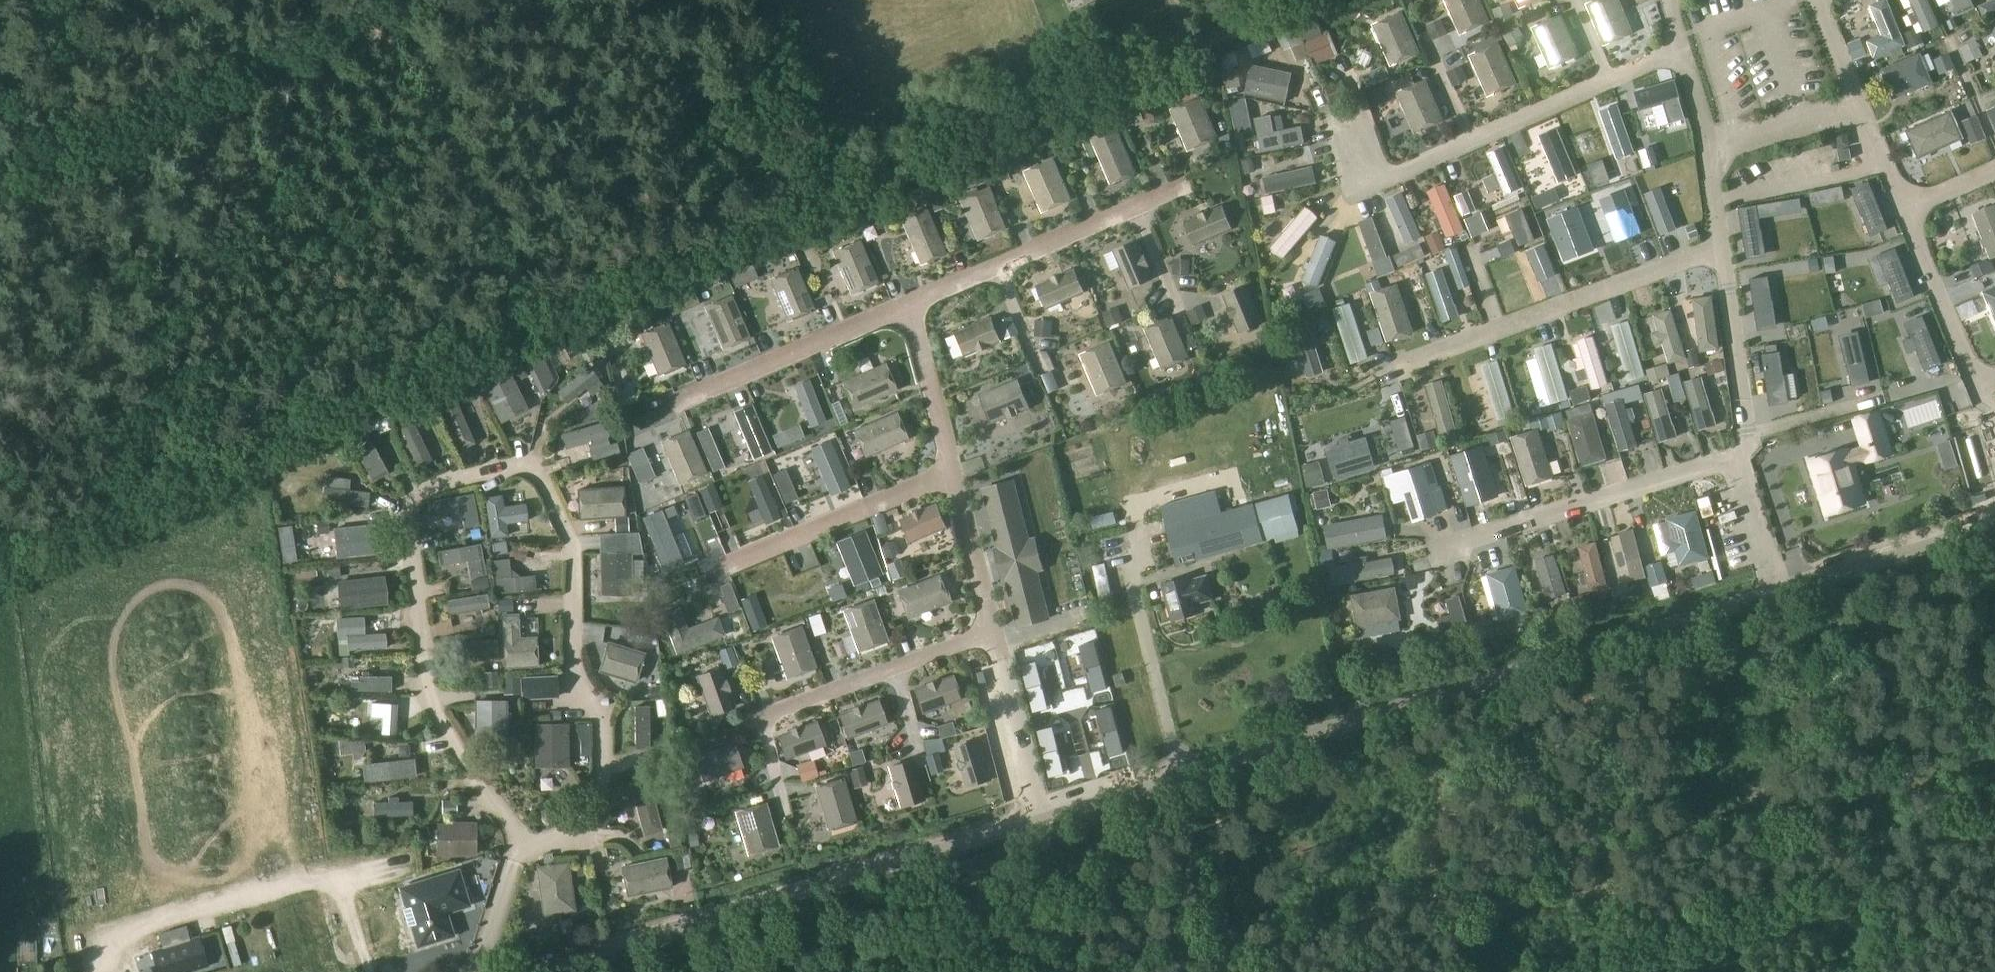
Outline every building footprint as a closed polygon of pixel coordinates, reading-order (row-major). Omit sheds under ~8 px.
[(1460,31),(1488,19),(1480,0),(1447,0),(1460,31)] [(1593,37),(1600,34),(1604,45),(1624,36),(1608,0),(1592,0),(1579,5),(1593,37)] [(1867,2),(1880,31),(1865,38),(1872,54),(1903,41),(1885,0),(1873,0),(1867,2)] [(1922,28),(1938,21),(1928,0),(1909,0),(1922,28)] [(1958,13),(1973,5),(1971,0),(1952,0),(1958,13)] [(1508,1),(1493,8),(1498,21),(1513,15),(1508,1)] [(1401,7),(1373,19),(1391,62),(1419,50),(1401,7)] [(1560,10),(1532,22),(1550,65),(1578,53),(1560,10)] [(1316,16),(1299,23),(1305,40),(1322,33),(1316,16)] [(1441,17),(1426,23),(1432,37),(1447,31),(1441,17)] [(1296,26),(1277,33),(1283,48),(1302,40),(1296,26)] [(1322,33),(1305,40),(1314,61),(1338,52),(1329,30),(1322,33)] [(1266,35),(1247,42),(1253,56),(1272,49),(1266,35)] [(1498,39),(1471,51),(1489,94),(1517,82),(1498,39)] [(1302,40),(1283,48),(1289,62),(1308,55),(1302,40)] [(1918,50),(1879,66),(1891,96),(1930,80),(1918,50)] [(1929,58),(1936,74),(1950,67),(1943,52),(1929,58)] [(1292,70),(1251,61),(1244,91),(1285,100),(1292,70)] [(1237,66),(1221,69),(1225,87),(1241,84),(1237,66)] [(1425,74),(1397,86),(1415,129),(1443,117),(1425,74)] [(1674,76),(1634,87),(1640,107),(1680,96),(1674,76)] [(1199,93),(1171,105),(1189,148),(1217,136),(1199,93)] [(1246,96),(1230,99),(1236,133),(1252,130),(1246,96)] [(1600,107),(1618,156),(1634,150),(1617,101),(1600,107)] [(1949,107),(1904,127),(1916,156),(1961,136),(1949,107)] [(1118,123),(1090,135),(1109,181),(1137,169),(1118,123)] [(1301,124),(1259,132),(1262,149),(1304,141),(1301,124)] [(1540,132),(1560,179),(1576,173),(1556,125),(1540,132)] [(1487,151),(1504,193),(1520,187),(1503,144),(1487,151)] [(1849,148),(1838,150),(1839,160),(1851,157),(1849,148)] [(1053,155),(1025,167),(1044,210),(1071,198),(1053,155)] [(1313,164),(1263,174),(1267,191),(1316,181),(1313,164)] [(940,181),(925,188),(934,210),(949,203),(940,181)] [(1427,188),(1448,235),(1464,229),(1443,181),(1427,188)] [(988,184),(960,195),(978,238),(1006,226),(988,184)] [(1645,190),(1662,233),(1678,227),(1661,184),(1645,190)] [(1599,196),(1616,239),(1642,229),(1625,186),(1599,196)] [(1872,188),(1856,194),(1868,227),(1883,222),(1872,188)] [(1385,196),(1405,243),(1421,236),(1401,189),(1385,196)] [(1990,254),(1994,252),(1994,205),(1994,203),(1973,212),(1990,254)] [(928,204),(900,216),(919,262),(947,251),(928,204)] [(1222,204),(1183,221),(1193,245),(1233,229),(1222,204)] [(1305,204),(1270,245),(1283,256),(1318,215),(1305,204)] [(1548,216),(1564,259),(1595,247),(1578,204),(1548,216)] [(1758,208),(1739,212),(1747,255),(1766,253),(1758,208)] [(863,212),(855,216),(861,230),(870,226),(863,212)] [(1322,230),(1301,280),(1317,287),(1338,237),(1322,230)] [(860,237),(832,249),(851,292),(878,280),(860,237)] [(1137,240),(1112,250),(1129,289),(1153,279),(1137,240)] [(804,247),(791,254),(799,267),(811,260),(804,247)] [(1884,267),(1878,269),(1884,284),(1889,282),(1894,296),(1910,290),(1895,250),(1880,256),(1884,267)] [(1184,257),(1166,259),(1168,274),(1186,271),(1184,257)] [(797,264),(769,276),(787,319),(815,307),(797,264)] [(1426,271),(1442,320),(1459,315),(1442,266),(1426,271)] [(1074,268),(1035,285),(1046,309),(1085,292),(1074,268)] [(1370,290),(1386,339),(1413,330),(1396,281),(1370,290)] [(1768,283),(1751,286),(1758,328),(1776,326),(1768,283)] [(1981,289),(1994,322),(1994,283),(1981,289)] [(1246,284),(1222,294),(1238,333),(1263,323),(1246,284)] [(1303,290),(1304,309),(1318,309),(1317,289),(1303,290)] [(732,292),(704,304),(722,347),(750,335),(732,292)] [(1693,296),(1700,349),(1719,347),(1712,293),(1693,296)] [(1333,307),(1351,362),(1367,356),(1349,302),(1333,307)] [(1656,312),(1670,360),(1686,356),(1671,307),(1656,312)] [(1915,338),(1906,341),(1911,351),(1918,349),(1924,368),(1939,361),(1924,313),(1908,319),(1915,338)] [(1175,314),(1145,326),(1162,367),(1192,355),(1175,314)] [(991,316),(952,332),(962,357),(1001,341),(991,316)] [(1612,323),(1629,378),(1644,374),(1628,318),(1612,323)] [(667,319),(640,331),(658,374),(686,362),(667,319)] [(1049,344),(1044,319),(1030,322),(1036,347),(1049,344)] [(1290,326),(1306,375),(1322,370),(1307,321),(1290,326)] [(1578,339),(1592,387),(1608,383),(1593,334),(1578,339)] [(1856,334),(1840,338),(1850,383),(1867,379),(1856,334)] [(1110,339),(1080,351),(1097,392),(1127,380),(1110,339)] [(1288,340),(1279,343),(1282,356),(1292,353),(1288,340)] [(1536,346),(1552,402),(1568,397),(1551,342),(1536,346)] [(1644,351),(1647,363),(1660,359),(1657,348),(1644,351)] [(540,352),(524,360),(539,393),(544,391),(553,378),(540,352)] [(1779,352),(1761,356),(1768,400),(1786,397),(1779,352)] [(1482,363),(1499,418),(1515,413),(1497,358),(1482,363)] [(842,379),(854,407),(897,389),(885,361),(842,379)] [(1478,362),(1465,366),(1478,415),(1492,412),(1478,362)] [(588,367),(556,392),(566,404),(598,379),(588,367)] [(1041,385),(1062,381),(1060,367),(1038,372),(1041,385)] [(508,369),(480,384),(500,423),(528,409),(508,369)] [(1684,379),(1699,429),(1714,424),(1700,375),(1684,379)] [(809,377),(793,384),(810,427),(826,421),(809,377)] [(1018,378),(979,394),(991,424),(1030,409),(1018,378)] [(1425,382),(1438,431),(1455,426),(1441,378),(1425,382)] [(1584,381),(1566,387),(1571,398),(1588,393),(1584,381)] [(1639,383),(1603,394),(1607,406),(1642,395),(1639,383)] [(1644,392),(1659,441),(1677,435),(1661,386),(1644,392)] [(1400,387),(1384,391),(1396,446),(1412,443),(1400,387)] [(452,392),(436,399),(458,452),(475,445),(452,392)] [(1609,406),(1621,449),(1637,445),(1625,401),(1609,406)] [(752,402),(733,410),(753,457),(771,450),(752,402)] [(594,403),(579,412),(586,422),(600,413),(594,403)] [(853,427),(865,455),(908,437),(896,409),(853,427)] [(1570,418),(1582,463),(1606,457),(1593,411),(1570,418)] [(1891,453),(1878,412),(1854,420),(1863,447),(1849,451),(1848,449),(1809,461),(1826,514),(1865,502),(1852,463),(1866,459),(1867,461),(1891,453)] [(1545,413),(1530,418),(1533,431),(1549,426),(1545,413)] [(410,414),(394,421),(414,468),(431,460),(410,414)] [(560,435),(564,449),(607,436),(602,421),(560,435)] [(688,428),(660,440),(677,481),(705,469),(688,428)] [(1512,439),(1527,489),(1553,480),(1538,431),(1538,430),(1512,439)] [(1967,432),(1959,434),(1969,472),(1978,470),(1967,432)] [(365,434),(349,444),(371,482),(388,472),(365,434)] [(1325,445),(1334,477),(1372,466),(1362,434),(1325,445)] [(829,438),(810,446),(830,493),(849,485),(829,438)] [(1451,454),(1467,504),(1496,494),(1481,445),(1481,444),(1451,454)] [(1074,458),(1077,469),(1091,465),(1088,454),(1074,458)] [(1894,458),(1870,465),(1877,488),(1900,480),(1894,458)] [(1320,460),(1303,464),(1307,486),(1324,483),(1320,460)] [(1405,497),(1413,520),(1439,512),(1423,462),(1382,476),(1390,502),(1405,497)] [(762,474),(746,480),(764,523),(780,517),(762,474)] [(349,479),(327,477),(326,487),(324,487),(323,503),(362,507),(364,491),(348,490),(349,479)] [(1030,537),(1016,479),(983,487),(998,546),(993,548),(1001,580),(1008,578),(1019,623),(1049,616),(1037,569),(1044,567),(1036,535),(1030,537)] [(623,487),(576,489),(577,520),(624,518),(623,487)] [(472,493),(426,502),(429,516),(458,511),(461,530),(478,527),(472,493)] [(501,494),(483,497),(489,538),(507,535),(506,524),(528,521),(525,503),(503,506),(501,494)] [(1297,530),(1292,512),(1299,510),(1295,494),(1204,519),(1201,506),(1164,516),(1177,563),(1297,530)] [(937,503),(897,519),(908,544),(947,527),(937,503)] [(661,508),(642,516),(662,570),(682,563),(661,508)] [(1327,547),(1387,536),(1382,512),(1323,523),(1327,547)] [(372,524),(333,528),(336,559),(375,555),(372,524)] [(836,540),(853,584),(882,572),(865,529),(836,540)] [(1633,529),(1613,534),(1625,579),(1645,574),(1633,529)] [(640,533),(597,535),(600,596),(632,595),(631,554),(641,554),(640,533)] [(506,541),(507,556),(525,555),(524,540),(506,541)] [(1588,585),(1606,580),(1596,540),(1578,544),(1588,585)] [(480,543),(436,552),(439,567),(465,561),(469,578),(486,575),(480,543)] [(1327,549),(1317,551),(1320,566),(1330,564),(1327,549)] [(1547,599),(1567,592),(1554,553),(1534,559),(1547,599)] [(1391,554),(1342,556),(1343,576),(1392,574),(1391,554)] [(509,559),(493,560),(496,594),(534,590),(533,575),(510,577),(509,559)] [(1500,620),(1529,611),(1515,564),(1486,572),(1500,620)] [(939,573),(900,588),(911,616),(950,601),(939,573)] [(383,575),(336,581),(339,610),(386,604),(383,575)] [(1214,596),(1208,575),(1188,581),(1186,576),(1162,584),(1172,619),(1199,611),(1196,602),(1214,596)] [(1638,581),(1627,583),(1630,597),(1642,594),(1638,581)] [(1355,627),(1401,617),(1395,585),(1350,594),(1355,627)] [(1445,591),(1446,610),(1462,609),(1460,590),(1445,591)] [(486,594),(445,600),(448,615),(488,609),(486,594)] [(741,601),(752,632),(768,626),(756,595),(741,601)] [(843,610),(857,650),(888,639),(874,599),(843,610)] [(679,605),(661,612),(676,652),(724,635),(717,615),(687,626),(679,605)] [(517,614),(500,614),(503,669),(538,668),(536,636),(518,637),(517,614)] [(363,617),(334,618),(335,637),(337,637),(338,655),(349,655),(349,651),(385,649),(385,633),(363,634),(363,617)] [(819,617),(809,621),(814,635),(824,631),(819,617)] [(771,636),(785,676),(816,665),(802,625),(771,636)] [(491,640),(460,641),(460,655),(492,654),(491,640)] [(645,653),(606,641),(596,672),(635,684),(645,653)] [(721,667),(696,676),(710,716),(735,707),(721,667)] [(953,674),(912,689),(922,714),(962,699),(953,674)] [(557,675),(521,677),(522,699),(558,698),(557,675)] [(390,676),(350,676),(350,691),(390,691),(390,676)] [(662,685),(649,687),(650,700),(664,698),(662,685)] [(878,699),(838,714),(847,739),(888,724),(878,699)] [(507,700),(475,700),(475,744),(507,744),(507,700)] [(396,704),(369,703),(368,717),(370,717),(370,726),(379,726),(379,734),(394,735),(396,704)] [(649,707),(633,708),(633,740),(649,740),(649,707)] [(816,720),(776,735),(785,760),(825,745),(816,720)] [(953,721),(937,726),(941,738),(957,733),(953,721)] [(569,724),(536,725),(536,768),(570,768),(569,724)] [(364,738),(338,740),(340,756),(352,755),(353,761),(360,760),(365,752),(364,738)] [(980,738),(954,746),(967,787),(992,780),(980,738)] [(734,742),(694,757),(703,782),(743,768),(734,742)] [(913,758),(888,766),(900,807),(926,800),(913,758)] [(361,765),(363,782),(416,776),(414,759),(361,765)] [(814,759),(796,763),(801,781),(819,776),(814,759)] [(648,781),(629,786),(642,837),(661,831),(648,781)] [(375,786),(354,787),(355,796),(376,795),(375,786)] [(818,795),(829,833),(850,827),(840,789),(818,795)] [(373,802),(373,817),(413,816),(412,802),(397,802),(397,797),(387,797),(387,802),(373,802)] [(766,801),(734,810),(747,854),(779,844),(766,801)] [(475,823),(435,823),(436,857),(475,856),(475,823)] [(687,853),(673,855),(676,869),(690,866),(687,853)] [(664,858),(619,867),(625,897),(670,888),(664,858)] [(589,860),(575,861),(577,876),(590,874),(589,860)] [(535,867),(541,917),(572,913),(566,863),(535,867)] [(418,945),(452,935),(445,912),(468,905),(457,871),(400,888),(418,945)] [(372,896),(383,929),(408,921),(397,888),(372,896)] [(53,944),(52,922),(43,922),(43,944),(53,944)] [(208,965),(200,937),(151,952),(157,971),(186,971),(208,965)]
